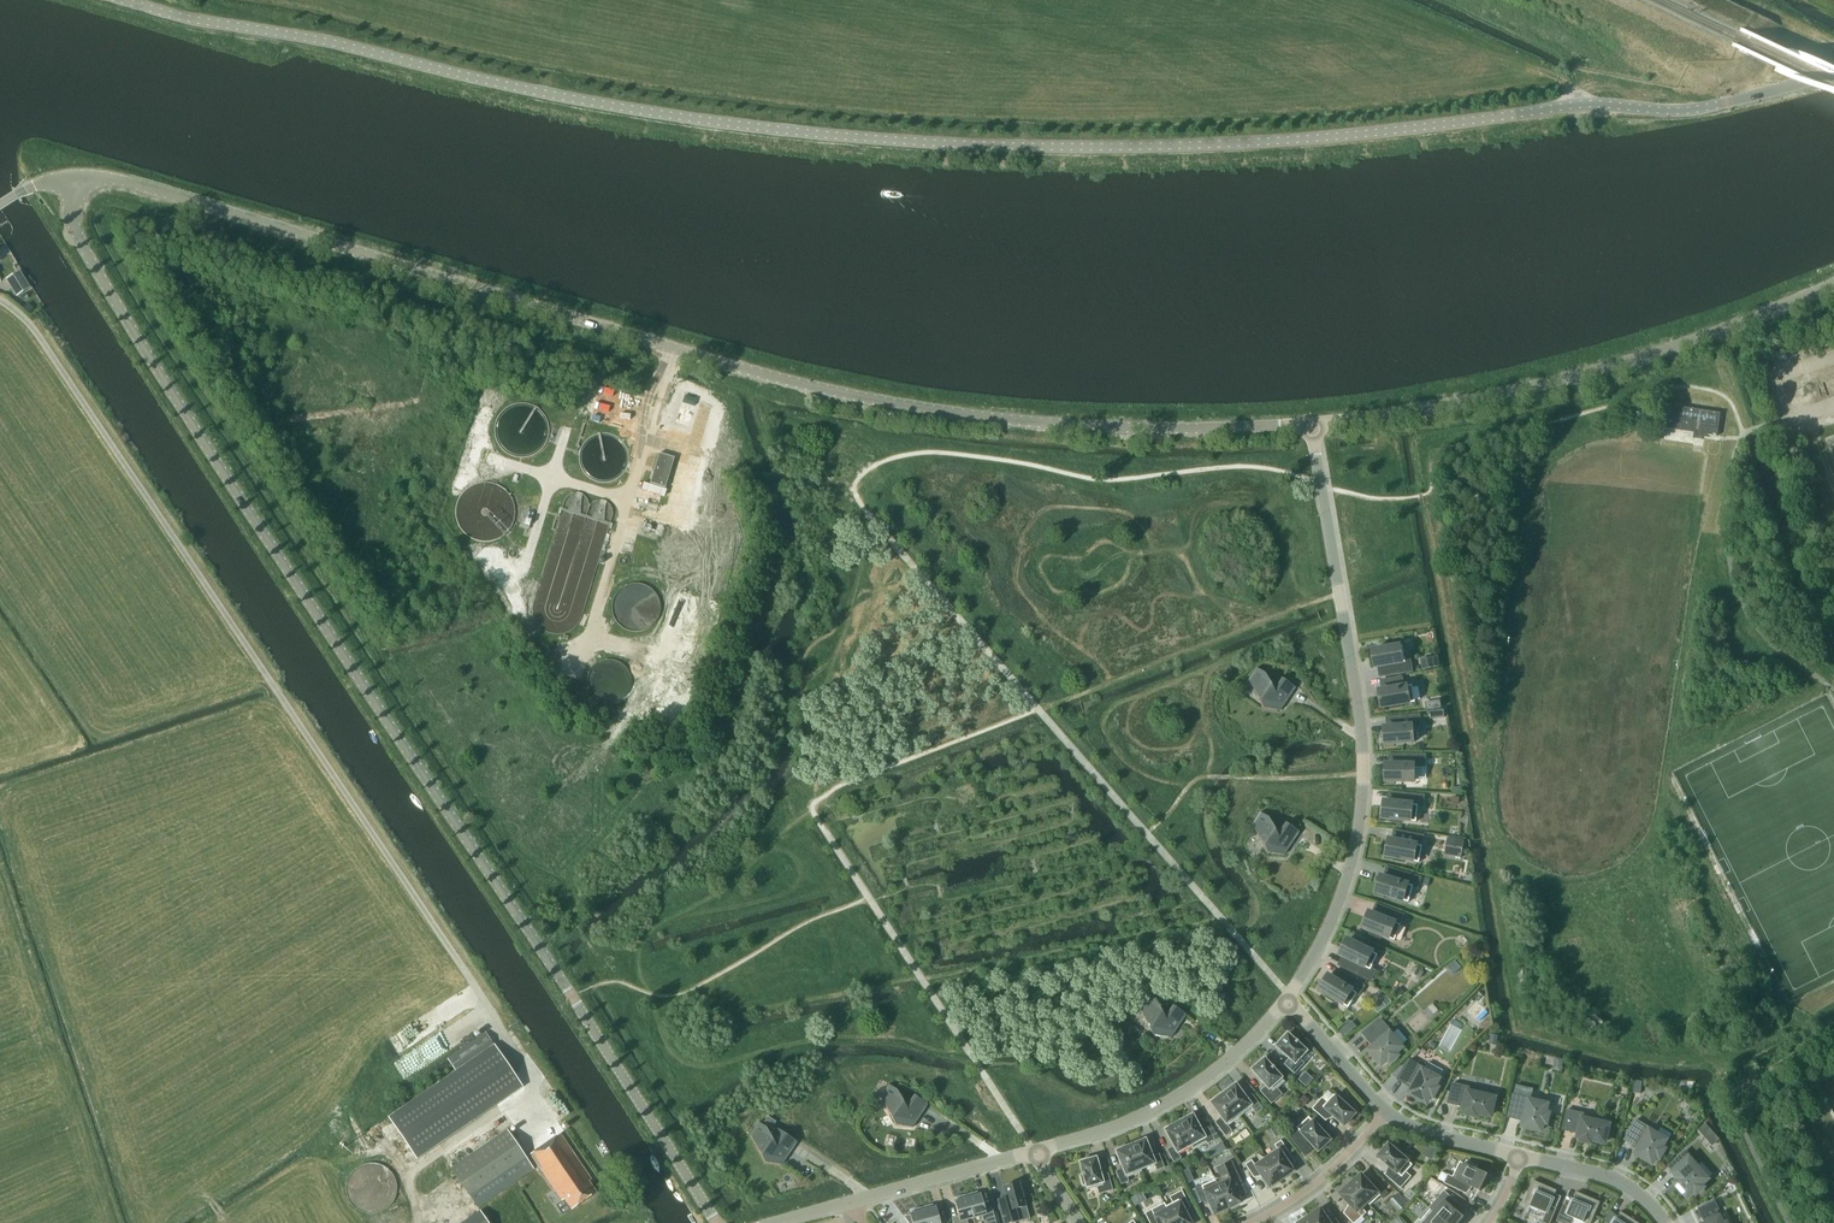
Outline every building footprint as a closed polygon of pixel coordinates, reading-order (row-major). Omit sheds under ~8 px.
[(31,288),(20,270),(6,279),(16,296),(31,288)] [(699,397),(686,393),(678,420),(691,424),(699,397)] [(1718,437),(1721,413),(1669,405),(1666,429),(1718,437)] [(659,453),(650,483),(665,487),(674,457),(659,453)] [(529,529),(533,513),(525,510),(520,526),(529,529)] [(1391,645),(1381,647),(1381,649),(1373,651),(1376,667),(1382,666),(1383,676),(1412,671),(1411,660),(1406,661),(1403,645),(1392,647),(1391,645)] [(1440,667),(1439,656),(1426,658),(1428,669),(1440,667)] [(1281,710),(1296,688),(1281,678),(1274,690),(1264,673),(1256,668),(1256,669),(1264,674),(1253,690),(1263,709),(1281,710)] [(1391,706),(1392,709),(1402,707),(1402,704),(1416,702),(1413,685),(1404,687),(1402,677),(1384,681),(1386,690),(1380,691),(1383,708),(1391,706)] [(1386,744),(1414,743),(1413,727),(1420,726),(1420,716),(1390,718),(1391,727),(1385,728),(1386,744)] [(1425,755),(1393,755),(1393,765),(1387,765),(1387,781),(1414,782),(1415,766),(1425,766),(1425,755)] [(1392,792),(1391,802),(1385,801),(1383,818),(1392,819),(1392,821),(1402,823),(1403,820),(1417,822),(1419,806),(1423,806),(1424,796),(1392,792)] [(1252,825),(1267,853),(1284,855),(1299,832),(1285,823),(1288,819),(1266,804),(1252,825)] [(1397,831),(1396,841),(1390,839),(1387,856),(1395,858),(1395,860),(1405,862),(1406,860),(1420,862),(1423,846),(1422,845),(1423,836),(1397,831)] [(1449,837),(1446,852),(1461,855),(1464,840),(1449,837)] [(1382,876),(1377,893),(1409,902),(1414,887),(1418,888),(1421,878),(1390,869),(1387,878),(1382,876)] [(1379,906),(1375,914),(1370,912),(1364,928),(1372,931),(1371,933),(1381,937),(1382,935),(1395,940),(1401,925),(1400,924),(1404,915),(1379,906)] [(1341,955),(1346,957),(1341,966),(1370,981),(1375,972),(1371,969),(1378,955),(1366,948),(1367,946),(1357,941),(1356,944),(1348,940),(1341,955)] [(1339,970),(1334,978),(1329,975),(1320,990),(1327,994),(1326,996),(1335,1002),(1336,1000),(1348,1008),(1357,994),(1359,995),(1364,986),(1339,970)] [(1398,998),(1405,993),(1400,986),(1393,992),(1398,998)] [(1154,1036),(1171,1037),(1186,1015),(1172,1005),(1164,1017),(1155,1000),(1147,995),(1146,996),(1155,1001),(1144,1017),(1154,1036)] [(1378,1001),(1384,1008),(1392,1002),(1387,995),(1378,1001)] [(1489,1012),(1480,1003),(1469,1014),(1479,1023),(1489,1012)] [(1374,1041),(1377,1045),(1370,1051),(1382,1064),(1388,1059),(1391,1061),(1398,1055),(1395,1053),(1402,1047),(1391,1034),(1393,1032),(1381,1018),(1363,1033),(1371,1043),(1374,1041)] [(523,1087),(485,1032),(447,1058),(456,1071),(388,1117),(417,1159),(523,1087)] [(1296,1040),(1295,1041),(1287,1034),(1275,1046),(1289,1058),(1284,1064),(1295,1074),(1304,1063),(1299,1058),(1306,1051),(1304,1049),(1305,1047),(1298,1040),(1297,1042),(1296,1040)] [(1491,1034),(1489,1043),(1496,1045),(1498,1036),(1491,1034)] [(1273,1067),(1272,1068),(1264,1059),(1251,1070),(1267,1087),(1261,1092),(1273,1105),(1284,1095),(1279,1090),(1286,1083),(1280,1077),(1282,1075),(1276,1068),(1275,1069),(1273,1067)] [(1410,1093),(1426,1102),(1430,1094),(1433,1096),(1438,1088),(1435,1086),(1439,1078),(1424,1070),(1425,1068),(1409,1059),(1398,1079),(1409,1085),(1410,1083),(1415,1085),(1410,1093)] [(1479,1089),(1453,1083),(1448,1103),(1465,1106),(1465,1110),(1468,1110),(1467,1113),(1476,1115),(1477,1112),(1491,1116),(1495,1098),(1478,1094),(1479,1089)] [(928,1104),(914,1095),(906,1107),(897,1090),(889,1084),(888,1085),(896,1091),(886,1106),(896,1125),(913,1127),(928,1104)] [(1235,1084),(1222,1093),(1240,1116),(1251,1107),(1256,1113),(1263,1108),(1252,1094),(1246,1098),(1235,1084)] [(1228,1125),(1240,1116),(1222,1093),(1210,1103),(1221,1117),(1215,1122),(1225,1136),(1232,1131),(1228,1125)] [(1343,1126),(1354,1113),(1347,1107),(1349,1105),(1341,1098),(1339,1100),(1333,1094),(1327,1101),(1322,1097),(1312,1108),(1325,1121),(1331,1114),(1343,1126)] [(1541,1130),(1543,1122),(1547,1123),(1549,1114),(1545,1113),(1547,1104),(1530,1100),(1531,1098),(1513,1094),(1508,1116),(1520,1119),(1521,1117),(1526,1118),(1524,1126),(1541,1130)] [(1303,1095),(1297,1102),(1303,1107),(1309,1100),(1303,1095)] [(1567,1109),(1562,1129),(1579,1133),(1579,1136),(1582,1137),(1582,1140),(1591,1142),(1591,1139),(1605,1142),(1609,1125),(1592,1121),(1593,1116),(1567,1109)] [(1192,1115),(1178,1122),(1190,1145),(1193,1150),(1206,1143),(1207,1144),(1214,1140),(1207,1127),(1201,1130),(1192,1115)] [(1317,1151),(1329,1140),(1308,1117),(1297,1127),(1296,1126),(1290,1132),(1301,1143),(1306,1139),(1317,1151)] [(1637,1143),(1641,1146),(1637,1154),(1652,1163),(1657,1155),(1660,1157),(1664,1149),(1661,1147),(1666,1140),(1651,1131),(1652,1129),(1636,1120),(1625,1140),(1635,1146),(1637,1143)] [(1707,1121),(1699,1128),(1714,1145),(1722,1138),(1707,1121)] [(1178,1152),(1190,1145),(1178,1122),(1165,1130),(1173,1146),(1166,1149),(1174,1162),(1181,1158),(1178,1152)] [(782,1164),(797,1142),(775,1127),(770,1135),(766,1127),(755,1144),(765,1163),(782,1164)] [(507,1129),(450,1168),(477,1207),(534,1168),(507,1129)] [(561,1134),(531,1154),(564,1202),(567,1201),(572,1209),(597,1192),(589,1181),(592,1180),(561,1134)] [(1145,1139),(1130,1145),(1140,1169),(1154,1163),(1156,1170),(1164,1167),(1159,1153),(1152,1156),(1145,1139)] [(1278,1150),(1266,1158),(1281,1179),(1293,1171),(1284,1157),(1289,1153),(1281,1140),(1274,1145),(1278,1150)] [(1407,1172),(1413,1164),(1404,1157),(1406,1155),(1398,1148),(1396,1150),(1389,1144),(1379,1156),(1391,1167),(1385,1174),(1401,1188),(1412,1176),(1407,1172)] [(1142,1171),(1140,1169),(1130,1145),(1116,1151),(1122,1168),(1115,1171),(1121,1184),(1129,1181),(1127,1177),(1142,1171)] [(1431,1145),(1428,1155),(1434,1156),(1435,1151),(1437,1152),(1438,1147),(1431,1145)] [(1696,1166),(1698,1164),(1686,1150),(1668,1165),(1677,1175),(1679,1173),(1682,1177),(1675,1183),(1687,1196),(1694,1191),(1696,1193),(1703,1187),(1701,1184),(1707,1179),(1696,1166)] [(1101,1175),(1096,1158),(1079,1162),(1082,1173),(1081,1173),(1082,1175),(1080,1176),(1083,1185),(1085,1184),(1087,1190),(1097,1187),(1099,1194),(1113,1190),(1108,1173),(1101,1175)] [(1269,1187),(1281,1179),(1266,1158),(1255,1166),(1251,1160),(1245,1164),(1254,1177),(1259,1173),(1269,1187)] [(371,1213),(380,1213),(388,1210),(394,1204),(399,1197),(401,1188),(400,1180),(396,1172),(390,1166),(383,1163),(376,1161),(368,1162),(361,1164),(355,1169),(351,1176),(348,1183),(348,1191),(351,1199),(356,1206),(363,1211),(371,1213)] [(1438,1179),(1444,1183),(1463,1191),(1467,1184),(1480,1191),(1488,1175),(1475,1169),(1477,1166),(1467,1161),(1465,1164),(1460,1162),(1453,1177),(1448,1174),(1448,1175),(1442,1172),(1438,1179)] [(1238,1197),(1246,1194),(1232,1162),(1218,1168),(1222,1177),(1214,1180),(1227,1208),(1240,1202),(1238,1197)] [(1362,1174),(1351,1184),(1368,1202),(1368,1203),(1370,1205),(1381,1195),(1383,1198),(1389,1193),(1378,1181),(1373,1186),(1362,1174)] [(1214,1214),(1227,1208),(1214,1180),(1202,1185),(1194,1188),(1201,1202),(1207,1199),(1214,1214)] [(1557,1208),(1551,1205),(1557,1190),(1533,1180),(1523,1203),(1546,1213),(1542,1222),(1545,1222),(1551,1222),(1557,1208)] [(1020,1187),(1019,1183),(1003,1187),(1006,1198),(998,1200),(1004,1222),(1010,1222),(1018,1221),(1030,1218),(1026,1205),(1025,1205),(1023,1196),(1024,1194),(1022,1188),(1020,1187)] [(1351,1184),(1340,1193),(1351,1206),(1344,1213),(1353,1222),(1356,1222),(1367,1213),(1363,1208),(1368,1203),(1368,1202),(1351,1184)] [(1174,1222),(1191,1222),(1184,1210),(1190,1207),(1181,1190),(1169,1197),(1172,1203),(1165,1206),(1166,1209),(1167,1209),(1174,1222)] [(967,1194),(973,1218),(981,1216),(982,1219),(985,1222),(997,1222),(993,1209),(985,1211),(980,1194),(978,1194),(977,1191),(967,1194)] [(1434,1212),(1447,1222),(1459,1222),(1464,1217),(1453,1208),(1458,1202),(1444,1191),(1439,1197),(1444,1201),(1434,1212)] [(1600,1202),(1577,1192),(1571,1207),(1564,1204),(1557,1221),(1562,1222),(1572,1222),(1574,1218),(1585,1222),(1591,1222),(1600,1202)] [(967,1194),(956,1197),(957,1200),(955,1201),(960,1219),(952,1221),(953,1222),(968,1222),(967,1220),(973,1218),(967,1194)] [(1716,1210),(1719,1209),(1715,1200),(1699,1208),(1706,1222),(1722,1222),(1716,1210)] [(926,1222),(940,1222),(936,1206),(933,1207),(933,1204),(922,1207),(926,1222)] [(1167,1209),(1166,1209),(1160,1212),(1157,1206),(1144,1213),(1150,1222),(1174,1222),(1167,1209)] [(910,1215),(904,1216),(909,1222),(926,1222),(922,1207),(911,1210),(912,1213),(910,1214),(910,1215)] [(1314,1222),(1340,1222),(1336,1218),(1331,1222),(1321,1208),(1309,1216),(1314,1222)] [(1419,1219),(1416,1222),(1447,1222),(1434,1212),(1431,1209),(1421,1221),(1419,1219)] [(481,1210),(461,1222),(489,1222),(481,1210)] [(1621,1211),(1613,1222),(1639,1222),(1621,1211)]
